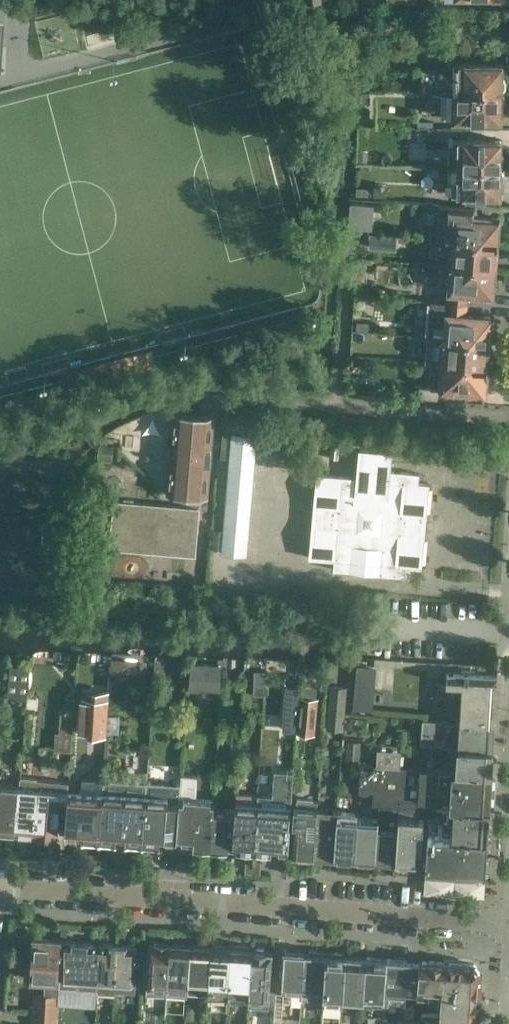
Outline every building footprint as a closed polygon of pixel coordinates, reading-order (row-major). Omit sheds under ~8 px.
[(386,60),(386,51),(377,51),(378,60),(386,60)] [(459,76),(458,90),(502,91),(502,89),(505,86),(505,80),(502,77),(502,63),(454,62),(454,75),(459,76)] [(501,119),(501,105),(502,105),(505,102),(505,96),(502,93),(502,91),(458,90),(458,105),(453,104),(453,118),(501,119)] [(359,92),(359,103),(370,103),(370,92),(359,92)] [(428,129),(428,138),(439,139),(440,130),(428,129)] [(458,151),(457,166),(501,167),(501,165),(504,162),(504,156),(501,153),(501,139),(453,138),(453,151),(458,151)] [(358,151),(358,162),(368,162),(368,151),(358,151)] [(500,169),(501,167),(457,166),(457,181),(452,180),(452,194),(500,195),(500,181),(501,181),(503,178),(503,172),(501,169),(500,169)] [(374,184),(373,197),(386,198),(387,185),(374,184)] [(356,187),(356,196),(368,197),(369,188),(356,187)] [(371,229),(373,205),(356,204),(352,203),(351,203),(350,212),(350,221),(349,227),(350,227),(371,229)] [(453,240),(497,245),(499,241),(497,240),(499,218),(474,216),(475,208),(443,205),(440,239),(453,240)] [(397,224),(372,222),(371,234),(396,236),(397,224)] [(396,248),(396,236),(371,234),(370,246),(396,248)] [(497,248),(497,245),(453,240),(451,265),(495,269),(496,258),(498,258),(499,248),(497,248)] [(495,270),(495,269),(451,265),(448,302),(468,303),(469,293),(468,293),(469,292),(493,294),(494,280),(496,280),(497,270),(495,270)] [(467,314),(468,303),(448,302),(445,338),(489,342),(489,340),(491,340),(492,330),(490,330),(491,316),(467,314)] [(356,321),(355,331),(368,332),(369,322),(356,321)] [(356,332),(355,344),(383,346),(384,334),(356,332)] [(488,352),(489,343),(489,342),(445,338),(437,337),(435,362),(443,363),(487,367),(487,362),(489,363),(490,353),(488,352)] [(489,369),(487,367),(443,363),(441,388),(485,392),(486,370),(489,369)] [(416,386),(415,398),(440,400),(441,388),(416,386)] [(171,446),(167,445),(166,461),(170,461),(167,493),(167,494),(207,498),(208,496),(207,496),(214,417),(214,416),(174,412),(173,414),(174,414),(171,446)] [(246,552),(256,439),(232,437),(223,550),(246,552)] [(422,568),(429,484),(418,483),(419,473),(390,470),(392,451),(359,448),(356,477),(317,473),(309,557),(334,560),(333,569),(410,576),(410,567),(422,568)] [(194,551),(195,539),(198,509),(115,502),(112,544),(194,551)] [(111,664),(110,675),(123,676),(124,659),(111,658),(111,664)] [(189,687),(220,689),(222,665),(191,663),(189,687)] [(10,665),(8,697),(26,697),(28,666),(10,665)] [(352,710),(372,711),(376,667),(356,665),(352,710)] [(265,694),(266,671),(255,671),(254,694),(265,694)] [(423,720),(423,723),(494,727),(497,676),(447,673),(446,684),(463,685),(460,722),(423,720)] [(330,685),(326,730),(343,731),(347,686),(330,685)] [(284,718),(297,719),(299,688),(286,687),(284,718)] [(304,687),(303,696),(316,697),(317,687),(304,687)] [(300,735),(317,736),(319,697),(302,696),(300,735)] [(81,697),(79,736),(108,737),(110,698),(81,697)] [(59,744),(73,745),(73,722),(59,722),(59,744)] [(491,772),(494,727),(423,723),(421,744),(457,747),(455,770),(491,772)] [(18,791),(4,790),(5,784),(6,784),(7,771),(11,771),(13,739),(3,739),(0,775),(0,832),(15,834),(18,791)] [(344,762),(358,762),(359,742),(345,741),(344,762)] [(401,751),(377,749),(376,765),(400,767),(401,751)] [(489,808),(491,772),(455,770),(455,771),(400,767),(376,765),(360,764),(359,791),(373,792),(372,805),(378,805),(395,806),(399,807),(399,800),(438,803),(438,805),(489,808)] [(211,848),(214,808),(214,801),(197,800),(199,777),(182,775),(180,797),(177,841),(193,843),(193,847),(196,847),(198,849),(208,850),(211,848)] [(35,835),(40,779),(19,778),(18,791),(15,834),(35,835)] [(56,837),(59,803),(67,803),(68,782),(40,779),(35,835),(56,837)] [(257,810),(254,851),(257,851),(258,853),(266,854),(267,852),(271,852),(271,848),(288,849),(293,783),(275,781),(274,797),(258,796),(258,797),(257,810)] [(99,840),(102,791),(80,790),(79,802),(80,802),(77,828),(77,836),(82,836),(82,838),(85,839),(87,841),(94,842),(96,839),(99,840)] [(121,839),(124,801),(122,801),(123,792),(102,791),(99,840),(101,840),(104,842),(110,843),(112,841),(116,841),(116,839),(121,839)] [(254,851),(257,810),(258,797),(236,796),(235,809),(232,849),(241,850),(241,852),(249,853),(249,851),(254,851)] [(176,843),(177,841),(180,797),(168,797),(167,804),(146,803),(143,843),(145,843),(147,845),(154,846),(156,844),(159,844),(159,842),(176,843)] [(313,857),(316,823),(318,823),(318,811),(319,801),(297,799),(296,807),(294,807),(293,822),(295,823),(294,843),(293,855),(313,857)] [(143,843),(146,803),(124,801),(121,839),(125,839),(125,841),(129,842),(131,844),(137,845),(140,842),(143,843)] [(396,863),(399,812),(394,812),(395,806),(378,805),(377,819),(378,819),(375,861),(396,863)] [(485,865),(489,808),(438,805),(437,815),(430,814),(428,834),(425,877),(473,881),(479,876),(479,869),(480,869),(485,865)] [(399,811),(399,812),(396,863),(416,864),(419,830),(417,830),(418,812),(414,807),(403,807),(399,811)] [(232,849),(235,809),(214,808),(211,848),(215,848),(214,850),(223,851),(223,849),(232,849)] [(335,858),(338,812),(318,811),(318,823),(316,823),(313,857),(335,858)] [(355,860),(357,818),(358,814),(338,812),(335,858),(355,860)] [(378,819),(377,819),(374,819),(357,818),(355,860),(375,861),(378,819)] [(58,986),(60,940),(34,938),(33,940),(31,942),(31,949),(33,952),(31,978),(45,979),(44,987),(47,987),(58,987),(58,986)] [(78,989),(81,942),(60,940),(58,986),(59,986),(59,987),(78,989)] [(96,990),(99,943),(81,942),(78,989),(96,990)] [(166,995),(170,943),(150,942),(146,994),(166,995)] [(115,993),(115,991),(118,944),(99,943),(96,990),(96,992),(115,993)] [(187,997),(187,994),(191,945),(170,943),(166,995),(187,997)] [(229,981),(231,948),(226,947),(224,944),(214,943),(212,946),(211,946),(209,979),(229,981)] [(137,946),(118,944),(115,991),(134,992),(134,983),(136,960),(137,946)] [(209,979),(211,946),(191,945),(187,994),(208,995),(209,979)] [(249,990),(252,949),(250,949),(248,946),(239,945),(236,948),(231,948),(229,981),(228,994),(249,995),(249,990)] [(272,950),(252,949),(249,990),(270,991),(271,970),(272,950)] [(302,995),(305,953),(284,951),(283,971),(282,992),(277,992),(276,1002),(291,1002),(291,998),(302,999),(302,995)] [(343,989),(346,955),(345,955),(343,952),(335,951),(333,954),(325,954),(322,996),(322,1007),(342,1008),(343,996),(343,989)] [(322,996),(325,954),(305,953),(302,995),(322,996)] [(363,998),(366,957),(346,955),(343,989),(343,996),(363,998)] [(384,999),(387,958),(366,957),(363,998),(384,999)] [(419,961),(387,958),(384,999),(416,1001),(416,992),(419,961)] [(419,961),(416,992),(427,992),(428,982),(442,983),(444,962),(419,961)] [(476,996),(478,969),(478,968),(474,964),(450,963),(444,962),(442,983),(428,982),(427,992),(441,993),(476,996)] [(59,987),(58,987),(47,987),(46,994),(35,994),(33,1023),(58,1023),(59,987)] [(440,1013),(475,1015),(476,996),(441,993),(440,1013)] [(383,1020),(383,1007),(374,1007),(374,1019),(383,1020)] [(300,1011),(292,1011),(291,1023),(299,1023),(300,1011)] [(475,1015),(440,1013),(422,1012),(422,1023),(474,1023),(475,1015)]
